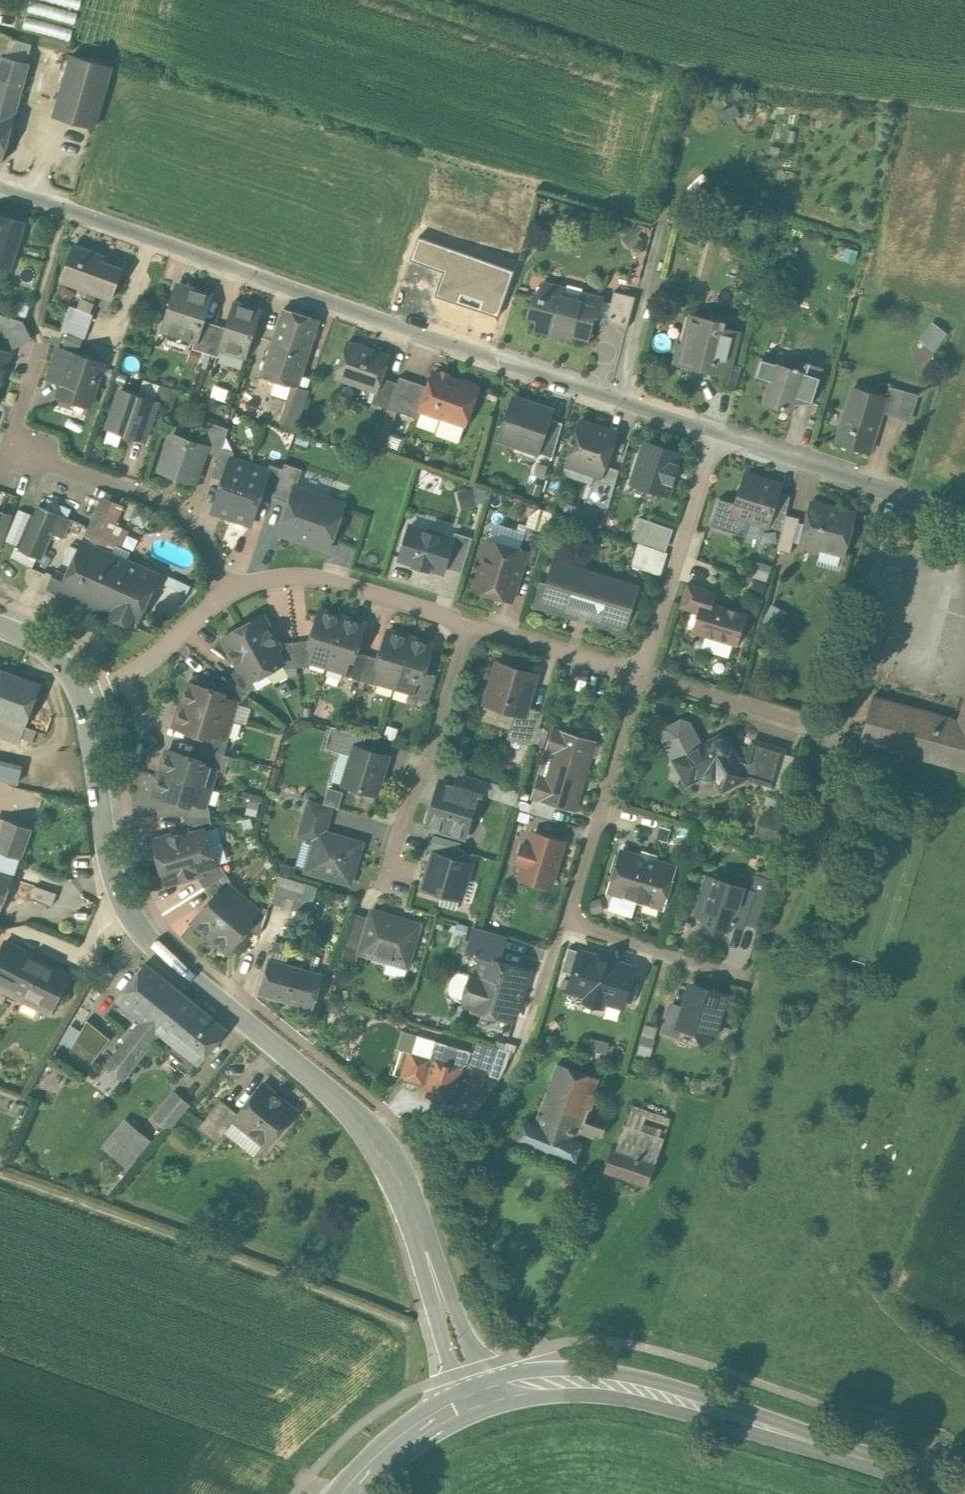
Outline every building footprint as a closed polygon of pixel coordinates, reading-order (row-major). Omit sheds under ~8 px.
[(29,4),(23,27),(69,39),(72,27),(45,20),(48,9),(29,4)] [(6,57),(0,78),(0,109),(17,114),(36,51),(16,45),(11,59),(6,57)] [(112,66),(72,55),(54,114),(94,126),(112,66)] [(2,161),(17,114),(0,109),(0,161),(2,161)] [(0,216),(0,264),(10,267),(23,223),(0,216)] [(98,252),(75,244),(63,275),(85,283),(83,289),(111,299),(123,269),(96,258),(98,252)] [(211,294),(178,284),(164,329),(195,340),(197,340),(203,320),(211,294)] [(581,299),(564,295),(565,289),(543,284),(539,296),(534,295),(529,313),(539,316),(536,327),(573,337),(574,333),(589,337),(594,315),(598,316),(603,299),(582,294),(581,299)] [(636,296),(614,291),(607,318),(629,323),(636,296)] [(94,309),(69,302),(61,328),(86,335),(94,309)] [(260,310),(235,302),(227,328),(221,348),(222,348),(246,356),(260,310)] [(320,319),(284,308),(262,375),(293,385),(298,387),(298,386),(320,319)] [(7,336),(12,346),(31,338),(19,310),(0,318),(0,340),(7,336)] [(720,318),(700,313),(699,314),(701,314),(694,344),(681,341),(675,361),(694,366),(695,363),(724,371),(725,371),(728,360),(737,327),(724,324),(725,317),(721,316),(720,318)] [(215,324),(203,320),(197,340),(195,340),(193,348),(206,352),(215,324)] [(918,337),(933,348),(946,331),(931,320),(918,337)] [(227,328),(215,324),(206,352),(220,356),(222,348),(221,348),(227,328)] [(390,355),(348,341),(336,376),(376,391),(377,391),(382,377),(390,355)] [(58,348),(48,378),(63,383),(73,353),(58,348)] [(0,350),(0,383),(10,353),(0,350)] [(93,360),(73,353),(63,383),(60,393),(90,403),(103,365),(92,362),(93,360)] [(793,368),(762,357),(756,375),(771,380),(764,400),(762,400),(762,401),(792,411),(793,409),(791,409),(795,396),(800,397),(811,364),(796,359),(793,368)] [(742,363),(728,360),(725,371),(724,371),(720,385),(735,389),(742,363)] [(811,364),(800,397),(810,401),(809,403),(811,403),(823,368),(811,364)] [(462,381),(434,372),(429,386),(420,410),(422,410),(465,425),(478,387),(476,386),(474,383),(465,379),(462,381)] [(429,386),(399,376),(397,382),(388,407),(419,418),(422,410),(420,410),(429,386)] [(397,382),(382,377),(377,391),(376,391),(372,402),(388,407),(397,382)] [(298,387),(293,385),(288,400),(286,400),(282,412),(284,412),(300,417),(309,389),(298,386),(298,387)] [(905,390),(890,385),(886,397),(887,397),(882,412),(897,417),(905,390)] [(886,397),(853,387),(836,441),(870,451),(882,412),(887,397),(886,397)] [(157,402),(121,389),(108,428),(144,440),(157,402)] [(553,409),(514,396),(499,439),(538,452),(550,418),(553,409)] [(300,417),(284,412),(281,421),(297,426),(300,417)] [(440,417),(436,429),(458,437),(463,425),(440,417)] [(563,422),(550,418),(538,452),(552,457),(563,422)] [(581,419),(572,447),(578,460),(591,464),(595,473),(596,473),(602,475),(606,465),(617,432),(581,419)] [(229,428),(208,420),(200,443),(208,446),(206,451),(219,456),(222,447),(223,447),(229,428)] [(200,443),(173,434),(161,470),(196,482),(206,451),(208,446),(200,443)] [(629,483),(670,496),(684,452),(643,439),(629,483)] [(223,447),(222,447),(219,456),(212,476),(224,480),(231,458),(232,458),(234,452),(223,447)] [(232,458),(231,458),(224,480),(213,511),(232,517),(250,464),(232,458)] [(296,486),(297,487),(303,469),(285,462),(283,468),(273,496),(290,503),(296,486)] [(250,464),(232,517),(251,524),(262,493),(269,471),(268,470),(250,464)] [(283,468),(271,464),(268,470),(269,471),(262,493),(273,496),(283,468)] [(602,475),(596,473),(595,473),(587,499),(596,502),(608,507),(609,507),(619,469),(606,465),(602,475)] [(782,484),(746,472),(732,515),(768,526),(779,492),(782,484)] [(290,503),(280,532),(329,549),(344,503),(297,487),(296,486),(290,503)] [(71,501),(45,490),(39,505),(61,514),(64,516),(71,501)] [(779,492),(768,526),(782,531),(786,514),(791,496),(779,492)] [(123,507),(102,498),(84,539),(113,552),(115,546),(121,548),(128,530),(115,524),(123,507)] [(608,507),(596,502),(590,520),(602,524),(608,507)] [(853,513),(813,503),(803,541),(843,552),(853,513)] [(20,548),(19,549),(36,556),(41,558),(53,533),(61,514),(39,505),(20,548)] [(0,510),(0,544),(3,545),(13,515),(0,510)] [(64,516),(61,514),(53,533),(63,537),(71,519),(64,516)] [(658,572),(674,526),(638,514),(630,537),(638,540),(630,563),(658,572)] [(800,517),(786,514),(782,531),(777,549),(791,552),(800,517)] [(548,523),(529,517),(527,525),(546,531),(548,523)] [(453,538),(410,525),(400,558),(415,563),(414,564),(429,569),(429,567),(444,571),(446,566),(454,539),(453,538)] [(546,531),(527,525),(520,548),(527,551),(524,562),(536,566),(546,531)] [(473,537),(455,532),(453,538),(454,539),(446,566),(462,571),(473,537)] [(113,552),(84,539),(69,574),(57,569),(49,588),(109,614),(109,615),(135,627),(136,626),(135,626),(159,573),(113,552)] [(520,548),(489,539),(487,544),(481,546),(479,554),(483,559),(474,589),(512,600),(524,562),(527,551),(520,548)] [(36,556),(19,549),(20,548),(16,546),(11,558),(32,567),(36,556)] [(640,585),(553,558),(544,588),(540,602),(562,609),(564,603),(575,606),(572,616),(592,622),(595,612),(607,616),(605,622),(627,628),(631,614),(640,585)] [(752,573),(766,578),(771,565),(757,559),(752,573)] [(709,589),(687,583),(680,607),(698,612),(702,600),(713,603),(715,599),(709,589)] [(713,603),(702,600),(698,612),(693,631),(738,645),(747,613),(713,603)] [(342,616),(320,609),(311,640),(309,644),(314,646),(309,660),(310,660),(328,665),(342,616)] [(279,643),(264,615),(243,626),(267,672),(283,663),(284,663),(277,650),(281,647),(279,643)] [(342,616),(328,665),(345,671),(346,671),(350,657),(354,658),(356,651),(365,623),(342,616)] [(267,672),(243,626),(223,637),(238,666),(240,670),(244,667),(251,680),(252,680),(267,672)] [(410,637),(388,630),(379,658),(377,665),(381,666),(377,680),(378,681),(395,686),(410,637)] [(433,643),(410,637),(395,686),(412,691),(413,691),(418,677),(422,678),(424,672),(433,643)] [(311,640),(295,641),(297,667),(309,666),(310,660),(309,660),(314,646),(309,644),(311,640)] [(295,641),(279,643),(281,647),(277,650),(284,663),(283,663),(286,668),(297,667),(295,641)] [(354,658),(350,657),(346,671),(345,671),(343,674),(360,679),(368,655),(356,651),(354,658)] [(379,658),(368,655),(360,679),(377,685),(378,681),(377,680),(381,666),(377,665),(379,658)] [(536,675),(497,663),(486,702),(515,711),(525,714),(527,706),(536,675)] [(238,666),(228,678),(248,695),(255,686),(252,680),(251,680),(244,667),(240,670),(238,666)] [(0,669),(0,704),(11,673),(0,669)] [(424,672),(422,678),(418,677),(413,691),(412,691),(411,695),(428,700),(435,675),(424,672)] [(11,673),(0,704),(0,716),(26,725),(41,684),(11,673)] [(248,695),(228,678),(217,690),(223,692),(222,696),(237,701),(236,702),(240,703),(248,695)] [(217,690),(188,682),(182,704),(231,719),(236,702),(237,701),(222,696),(223,692),(217,690)] [(873,697),(861,741),(964,770),(964,705),(961,721),(873,697)] [(231,719),(182,704),(175,726),(203,735),(210,737),(211,733),(226,737),(226,736),(231,719)] [(525,714),(515,711),(507,738),(534,746),(544,711),(527,706),(525,714)] [(3,731),(21,738),(26,725),(0,716),(0,729),(3,731)] [(366,736),(332,726),(325,747),(352,755),(355,745),(363,748),(366,736)] [(588,741),(554,731),(549,748),(557,751),(548,781),(540,778),(535,796),(574,807),(588,760),(582,758),(588,741)] [(226,737),(211,733),(210,737),(203,735),(200,747),(225,754),(230,737),(226,736),(226,737)] [(727,742),(721,740),(720,738),(715,741),(711,739),(706,742),(705,746),(699,745),(698,750),(684,757),(681,766),(685,774),(694,777),(705,771),(708,776),(713,777),(717,775),(719,778),(718,781),(721,786),(727,788),(732,785),(733,781),(744,775),(743,775),(748,760),(734,756),(731,750),(732,746),(729,741),(727,742)] [(784,750),(754,741),(748,760),(743,775),(744,775),(773,784),(784,750)] [(363,748),(355,745),(352,755),(343,784),(377,794),(389,756),(363,748)] [(225,754),(200,747),(196,758),(203,760),(202,764),(216,768),(216,769),(226,772),(230,756),(225,754)] [(196,758),(168,749),(161,772),(211,787),(216,769),(216,768),(202,764),(203,760),(196,758)] [(802,755),(784,750),(773,784),(772,790),(791,796),(802,755)] [(0,759),(0,777),(18,781),(22,764),(0,759)] [(211,787),(161,772),(155,794),(183,803),(190,805),(191,800),(205,805),(206,804),(211,787)] [(486,780),(460,772),(456,785),(479,792),(478,793),(482,795),(486,780)] [(456,785),(440,781),(432,808),(428,810),(425,820),(427,824),(465,836),(478,793),(479,792),(456,785)] [(205,805),(191,800),(190,805),(183,803),(185,817),(211,817),(209,805),(206,804),(205,805)] [(783,817),(764,813),(759,832),(778,837),(783,817)] [(328,821),(305,815),(299,835),(316,840),(318,831),(325,833),(328,821)] [(211,817),(185,817),(186,830),(189,829),(190,833),(205,829),(205,830),(212,828),(211,817)] [(19,857),(19,858),(30,827),(7,819),(0,840),(0,851),(19,857)] [(670,829),(661,826),(657,839),(666,841),(670,829)] [(186,830),(154,839),(160,862),(210,847),(205,830),(205,829),(190,833),(189,829),(186,830)] [(325,833),(318,831),(316,840),(307,870),(350,882),(361,843),(325,833)] [(530,847),(522,844),(517,861),(525,863),(521,877),(550,886),(563,842),(535,833),(530,847)] [(465,850),(431,840),(427,852),(435,854),(435,853),(462,861),(465,850)] [(210,847),(160,862),(167,884),(197,875),(202,874),(201,869),(215,865),(215,864),(210,847)] [(12,876),(19,857),(0,851),(0,872),(12,876)] [(675,867),(621,851),(609,890),(612,890),(613,894),(622,896),(625,894),(647,901),(649,904),(658,907),(661,905),(663,906),(675,867)] [(462,861),(435,853),(435,854),(425,888),(460,898),(470,864),(462,861)] [(215,865),(201,869),(202,874),(197,875),(204,887),(226,873),(220,863),(215,864),(215,865)] [(0,872),(0,913),(13,877),(12,876),(0,872)] [(226,873),(204,887),(212,899),(217,893),(220,896),(230,885),(230,886),(233,883),(226,873)] [(307,883),(280,874),(271,901),(298,910),(307,883)] [(743,887),(715,879),(709,897),(702,895),(696,914),(715,928),(731,927),(732,922),(734,923),(735,921),(733,920),(743,887)] [(57,892),(36,885),(31,898),(52,905),(57,892)] [(230,885),(220,896),(217,893),(212,899),(193,921),(210,937),(244,897),(230,886),(230,885)] [(755,891),(743,887),(733,920),(735,921),(745,924),(755,891)] [(256,907),(244,897),(210,937),(228,952),(248,929),(252,924),(248,921),(255,914),(257,908),(256,907)] [(269,908),(258,904),(256,907),(257,908),(255,914),(248,921),(252,924),(248,929),(261,933),(269,908)] [(421,924),(372,910),(369,917),(359,952),(408,967),(421,924)] [(369,917),(354,913),(344,947),(359,952),(369,917)] [(507,936),(474,926),(467,952),(482,957),(482,956),(499,961),(507,936)] [(5,941),(0,951),(0,987),(4,986),(11,989),(29,953),(5,941)] [(569,947),(562,970),(574,974),(581,951),(569,947)] [(611,965),(601,962),(598,956),(581,951),(574,974),(569,990),(586,995),(590,1002),(599,1005),(606,1001),(623,1006),(635,968),(617,962),(611,965)] [(70,975),(45,963),(46,961),(29,953),(11,989),(26,997),(24,1000),(27,1001),(29,997),(37,1001),(38,1007),(50,1013),(70,975)] [(499,961),(482,956),(482,957),(476,978),(470,977),(463,998),(469,999),(468,1005),(479,1008),(483,1013),(489,1015),(495,1013),(514,1019),(529,970),(499,961)] [(324,974),(270,959),(260,993),(314,1008),(324,974)] [(147,963),(118,999),(143,1019),(152,1027),(181,991),(147,963)] [(725,995),(692,985),(685,1008),(680,1026),(681,1026),(696,1031),(702,1042),(713,1036),(725,995)] [(228,1029),(181,991),(152,1027),(160,1032),(199,1064),(228,1029)] [(685,1008),(672,1005),(665,1030),(678,1034),(681,1026),(680,1026),(685,1008)] [(86,1017),(78,1027),(71,1021),(57,1040),(89,1064),(111,1035),(86,1017)] [(143,1019),(106,1064),(123,1078),(160,1032),(152,1027),(143,1019)] [(637,1049),(649,1053),(658,1026),(645,1022),(637,1049)] [(472,1051),(418,1035),(412,1053),(409,1052),(401,1076),(424,1083),(421,1093),(452,1102),(462,1068),(468,1064),(468,1063),(472,1051)] [(498,1048),(475,1041),(472,1051),(468,1063),(468,1064),(491,1071),(498,1048)] [(599,1078),(558,1063),(544,1102),(565,1110),(561,1120),(584,1128),(590,1112),(595,1098),(596,1096),(594,1092),(599,1078)] [(239,1114),(235,1119),(235,1120),(267,1145),(296,1110),(263,1084),(239,1114)] [(152,1116),(171,1129),(191,1102),(173,1088),(152,1116)] [(221,1099),(199,1127),(217,1142),(235,1120),(235,1119),(239,1114),(221,1099)] [(565,1110),(544,1102),(536,1124),(526,1120),(518,1138),(521,1140),(576,1163),(583,1142),(576,1140),(580,1128),(583,1129),(584,1128),(561,1120),(565,1110)] [(671,1118),(634,1105),(627,1125),(664,1138),(671,1118)] [(609,1119),(590,1112),(584,1128),(583,1129),(585,1130),(584,1133),(595,1137),(596,1134),(602,1136),(609,1119)] [(127,1166),(151,1136),(123,1115),(99,1145),(127,1166)] [(627,1125),(625,1125),(617,1149),(656,1163),(664,1138),(627,1125)] [(617,1149),(613,1148),(605,1171),(648,1185),(656,1163),(617,1149)]
